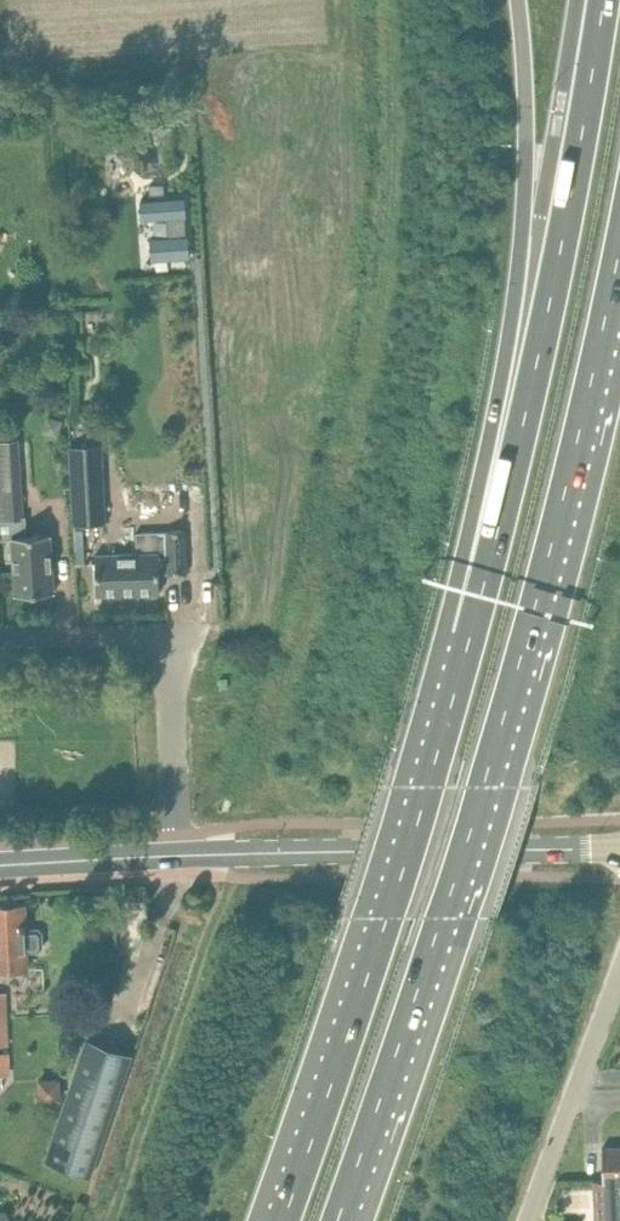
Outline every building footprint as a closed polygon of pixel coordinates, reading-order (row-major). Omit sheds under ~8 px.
[(184,197),(141,200),(143,220),(167,218),(168,237),(151,238),(152,260),(188,257),(184,197)] [(0,438),(0,517),(22,516),(16,437),(0,438)] [(100,444),(68,446),(73,524),(105,522),(100,444)] [(97,594),(136,593),(160,592),(159,572),(187,572),(187,547),(185,529),(165,530),(165,532),(135,533),(135,553),(95,555),(96,570),(97,594)] [(12,536),(14,570),(16,594),(54,592),(51,534),(12,536)] [(26,968),(25,951),(40,950),(44,946),(43,932),(38,927),(24,927),(23,904),(0,905),(0,969),(26,968)] [(0,992),(0,1087),(3,1087),(3,1072),(9,1072),(6,991),(0,992)] [(87,1038),(46,1160),(92,1176),(133,1054),(87,1038)] [(60,1076),(38,1078),(39,1100),(62,1099),(60,1076)] [(602,1147),(603,1173),(619,1172),(619,1146),(602,1147)] [(603,1179),(595,1179),(596,1220),(619,1220),(619,1172),(603,1173),(603,1179)]
